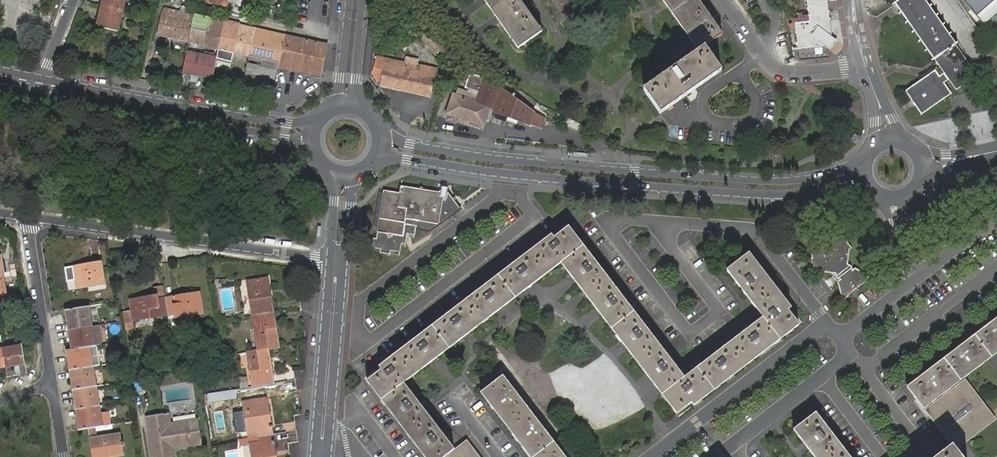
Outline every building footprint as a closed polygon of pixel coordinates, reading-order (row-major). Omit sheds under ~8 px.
[(123,10),(125,0),(104,0),(102,5),(123,10)] [(519,0),(483,0),(520,53),(544,37),(519,0)] [(644,95),(660,119),(736,68),(719,45),(724,40),(697,0),(662,0),(700,56),(644,95)] [(809,15),(810,22),(795,23),(798,49),(824,46),(831,37),(827,0),(808,0),(809,15)] [(965,58),(925,0),(902,0),(895,4),(939,66),(940,67),(944,73),(941,76),(940,76),(936,70),(906,91),(922,115),(946,98),(953,93),(947,85),(946,83),(949,80),(950,81),(957,91),(978,76),(965,58)] [(970,11),(982,0),(960,0),(970,11)] [(261,3),(259,14),(273,18),(276,6),(261,3)] [(1,4),(0,5),(0,11),(11,15),(13,9),(1,4)] [(118,30),(123,10),(102,5),(97,26),(118,30)] [(188,42),(194,15),(164,8),(158,35),(188,42)] [(809,15),(804,16),(803,13),(799,13),(799,17),(792,18),(793,23),(789,23),(790,31),(796,31),(795,23),(810,22),(809,15)] [(225,22),(194,15),(188,42),(219,49),(225,22)] [(250,56),(256,29),(225,22),(219,49),(250,56)] [(281,63),(287,36),(256,29),(250,56),(246,74),(254,76),(251,85),(266,88),(268,79),(277,81),(280,67),(281,63)] [(322,72),(328,46),(287,36),(281,63),(322,72)] [(832,37),(831,37),(824,46),(829,49),(836,40),(832,37)] [(135,55),(136,45),(122,43),(121,53),(135,55)] [(217,60),(186,53),(184,66),(183,71),(214,78),(217,60)] [(373,74),(377,79),(382,81),(381,85),(430,96),(436,70),(417,66),(418,60),(406,58),(405,63),(377,57),(373,74)] [(321,76),(322,72),(281,63),(280,67),(321,76)] [(486,82),(486,76),(472,72),(467,87),(471,88),(469,92),(459,89),(456,96),(454,95),(451,103),(448,112),(483,124),(488,108),(511,114),(512,109),(516,99),(515,97),(511,94),(501,87),(486,82)] [(512,109),(511,114),(532,120),(535,110),(515,97),(516,99),(512,109)] [(383,191),(376,230),(402,234),(404,222),(433,227),(434,223),(455,208),(456,203),(451,202),(451,197),(432,194),(429,190),(424,193),(421,189),(417,192),(399,189),(398,193),(383,191)] [(402,234),(377,230),(376,238),(373,237),(371,246),(380,248),(380,252),(390,253),(390,250),(399,251),(400,242),(404,243),(406,232),(414,233),(415,224),(404,222),(402,234)] [(584,248),(566,224),(363,378),(424,456),(444,456),(453,450),(403,384),(563,264),(584,248)] [(815,244),(812,259),(821,271),(836,273),(847,264),(850,249),(839,237),(826,235),(815,244)] [(677,370),(584,248),(563,264),(678,412),(691,401),(694,406),(799,324),(790,312),(793,309),(750,254),(728,270),(764,316),(752,325),(684,378),(677,370)] [(83,267),(82,265),(72,266),(76,289),(104,284),(100,261),(92,263),(92,265),(83,267)] [(837,281),(843,299),(843,301),(849,296),(849,294),(865,281),(868,283),(874,278),(854,268),(837,281)] [(256,315),(273,312),(270,295),(265,296),(262,277),(246,280),(251,308),(254,307),(256,315)] [(164,297),(167,316),(174,315),(184,313),(185,315),(203,312),(199,292),(190,293),(191,295),(181,297),(181,294),(164,297)] [(132,321),(167,316),(164,297),(149,299),(149,297),(146,297),(146,299),(137,301),(137,299),(129,300),(132,321)] [(75,329),(92,326),(89,306),(65,310),(67,323),(74,322),(75,329)] [(131,311),(119,313),(120,322),(122,330),(134,329),(132,321),(131,311)] [(276,328),(273,312),(256,315),(257,323),(253,323),(257,350),(268,349),(274,348),(270,328),(276,328)] [(996,351),(996,320),(975,336),(909,387),(920,401),(918,402),(922,408),(991,356),(996,351)] [(67,323),(68,330),(75,329),(74,322),(67,323)] [(73,349),(92,346),(96,345),(92,326),(75,329),(76,337),(70,338),(71,350),(73,349)] [(274,348),(279,347),(276,328),(270,328),(274,348)] [(68,330),(70,338),(76,337),(75,329),(68,330)] [(22,344),(2,347),(5,365),(25,362),(22,344)] [(76,369),(95,366),(92,346),(73,349),(74,357),(68,359),(70,371),(76,369)] [(257,386),(274,383),(271,367),(267,368),(266,359),(270,358),(268,349),(257,350),(251,351),(253,361),(249,362),(252,380),(256,379),(257,386)] [(79,389),(98,386),(95,366),(76,369),(77,377),(71,378),(73,390),(79,389)] [(531,456),(565,456),(503,376),(481,393),(531,456)] [(82,409),(101,406),(98,386),(79,389),(80,396),(74,397),(76,410),(82,409)] [(949,399),(972,429),(987,418),(964,388),(949,399)] [(258,437),(273,434),(272,425),(269,426),(267,412),(269,411),(267,399),(242,402),(244,414),(247,431),(247,432),(257,430),(258,437)] [(956,441),(972,429),(949,399),(933,411),(956,441)] [(90,428),(113,425),(110,412),(102,413),(101,406),(82,409),(84,417),(77,418),(79,430),(88,428),(90,428)] [(149,417),(155,456),(173,456),(172,448),(171,445),(201,441),(198,420),(166,425),(161,426),(160,422),(165,421),(164,414),(149,417)] [(240,432),(247,431),(244,414),(238,415),(240,432)] [(815,414),(794,430),(815,456),(848,456),(815,414)] [(273,434),(258,437),(259,443),(249,445),(251,456),(277,456),(274,456),(272,444),(275,443),(273,434)] [(93,456),(106,456),(107,456),(107,453),(124,451),(123,446),(125,446),(124,441),(122,442),(121,435),(90,440),(93,456)] [(937,456),(960,456),(955,449),(952,446),(937,456)]
